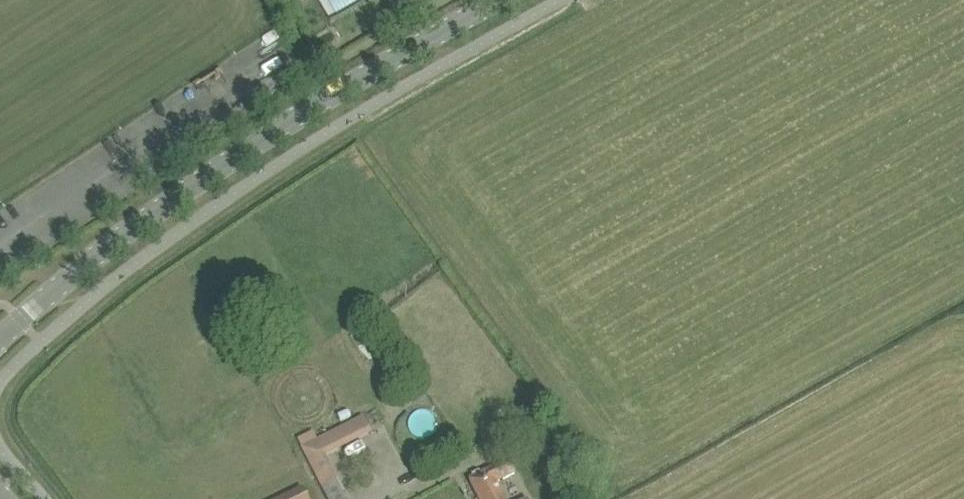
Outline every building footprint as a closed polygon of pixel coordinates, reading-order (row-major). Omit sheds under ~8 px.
[(371,432),(363,415),(300,447),(327,498),(349,498),(326,455),(371,432)] [(496,483),(514,474),(508,461),(480,475),(479,472),(472,475),(473,478),(470,480),(479,498),(504,498),(496,483)] [(302,489),(280,498),(307,498),(302,489)]
